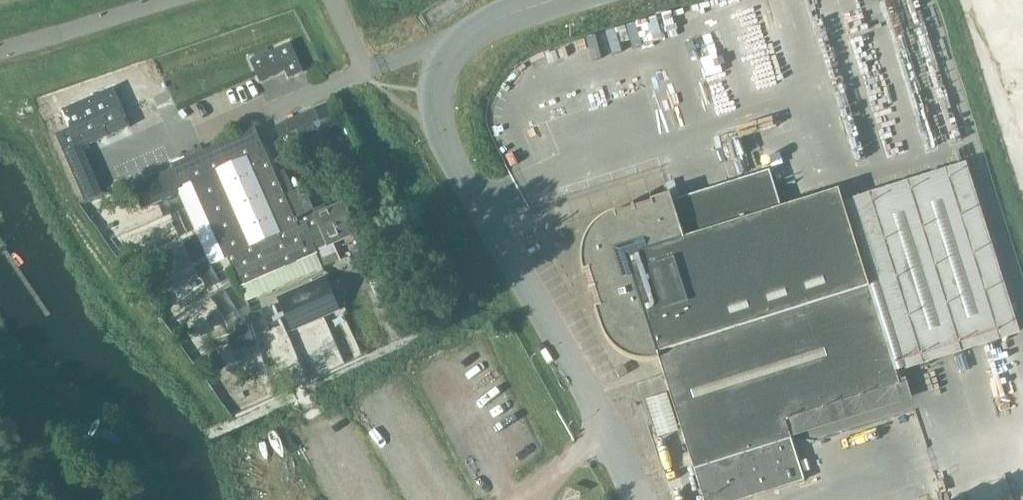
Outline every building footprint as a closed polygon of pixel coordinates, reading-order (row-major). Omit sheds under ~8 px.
[(290,43),(276,50),(286,71),(289,79),(304,72),(290,43)] [(276,50),(263,55),(273,77),(286,71),(276,50)] [(263,55),(250,61),(260,83),(273,77),(263,55)] [(70,129),(56,135),(86,203),(104,196),(103,195),(96,198),(89,184),(97,180),(92,168),(84,172),(75,151),(83,148),(131,127),(122,106),(114,88),(62,110),(70,129)] [(327,105),(286,122),(286,123),(291,133),(297,130),(297,129),(313,123),(313,124),(320,121),(327,137),(338,133),(327,105)] [(532,121),(502,135),(515,162),(544,148),(532,121)] [(286,123),(278,126),(282,137),(291,134),(291,133),(286,123)] [(313,123),(297,129),(297,130),(300,137),(316,130),(313,124),(313,123)] [(240,288),(242,287),(316,255),(314,252),(302,224),(306,222),(294,194),(285,172),(276,176),(256,131),(174,166),(175,168),(132,186),(142,209),(179,194),(174,183),(180,180),(183,187),(195,182),(240,288)] [(602,330),(603,334),(604,336),(605,338),(608,342),(611,345),(614,348),(616,350),(618,352),(621,354),(625,356),(629,358),(634,360),(638,361),(643,361),(646,362),(651,361),(655,361),(660,360),(704,499),(732,499),(804,477),(786,420),(900,384),(839,190),(782,208),(770,171),(672,201),(670,195),(651,201),(653,207),(636,212),(634,206),(632,207),(634,213),(617,218),(615,212),(611,214),(607,215),(605,217),(601,219),(599,221),(596,223),(593,226),(591,229),(590,231),(587,235),(585,240),(584,241),(583,244),(582,247),(582,250),(582,252),(581,255),(581,260),(581,262),(582,267),(583,269),(584,273),(589,271),(594,288),(589,289),(590,292),(595,290),(601,307),(595,308),(602,330)] [(303,190),(294,194),(306,222),(302,224),(314,252),(356,233),(344,206),(316,218),(303,190)] [(326,277),(277,298),(292,332),(341,311),(326,277)]
